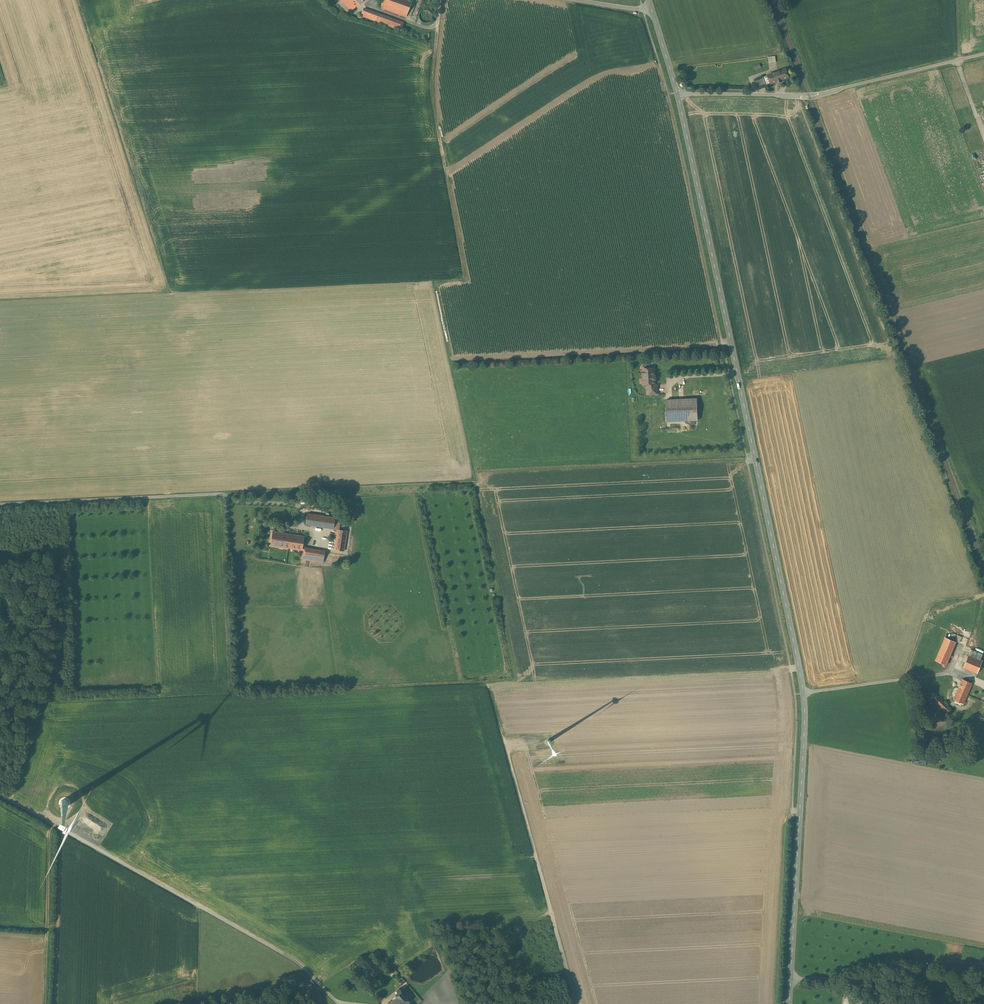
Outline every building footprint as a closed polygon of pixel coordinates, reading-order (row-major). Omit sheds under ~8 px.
[(407,0),(383,0),(380,8),(405,17),(411,1),(407,0)] [(403,23),(363,8),(360,16),(400,31),(403,23)] [(786,69),(768,75),(769,78),(771,79),(772,83),(777,81),(777,82),(779,82),(780,82),(781,80),(789,77),(786,69)] [(766,85),(772,83),(771,79),(769,78),(768,75),(763,77),(766,85)] [(643,384),(648,384),(655,384),(655,379),(656,379),(655,379),(655,376),(655,375),(654,375),(654,368),(643,368),(643,379),(644,380),(645,383),(643,384)] [(655,385),(655,384),(648,384),(649,395),(658,394),(657,385),(655,385)] [(697,420),(697,398),(666,400),(667,421),(697,420)] [(335,517),(308,513),(305,524),(333,528),(335,517)] [(346,531),(337,530),(334,549),(343,550),(346,531)] [(302,550),(302,547),(304,537),(273,531),(271,545),(302,550)] [(302,547),(302,550),(300,558),(323,562),(325,551),(302,547)] [(945,637),(936,660),(946,664),(956,642),(945,637)] [(977,673),(982,660),(980,659),(983,654),(971,650),(963,667),(977,673)] [(972,683),(962,679),(954,699),(963,703),(972,683)] [(950,709),(934,693),(929,698),(946,714),(950,709)] [(409,1001),(401,991),(395,996),(397,997),(389,1003),(390,1003),(405,1003),(409,1001)]
